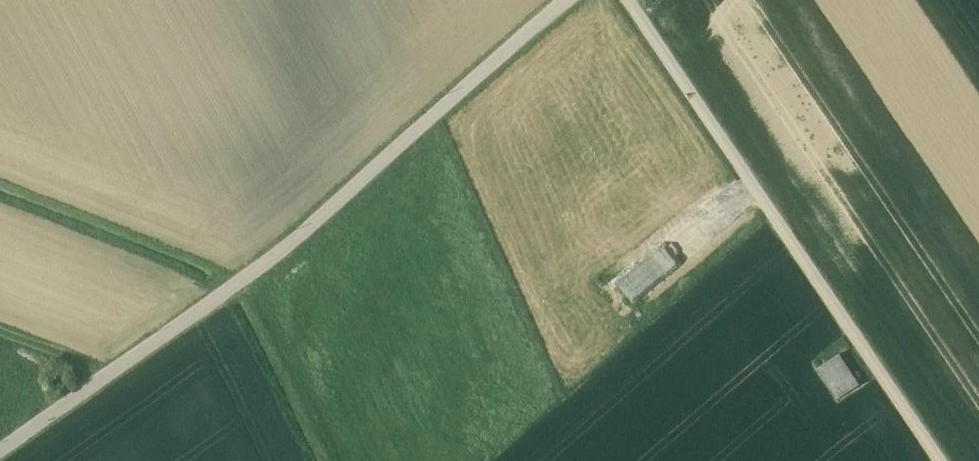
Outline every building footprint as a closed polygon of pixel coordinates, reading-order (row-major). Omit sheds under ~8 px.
[(841,346),(812,371),(840,404),(868,379),(841,346)]
